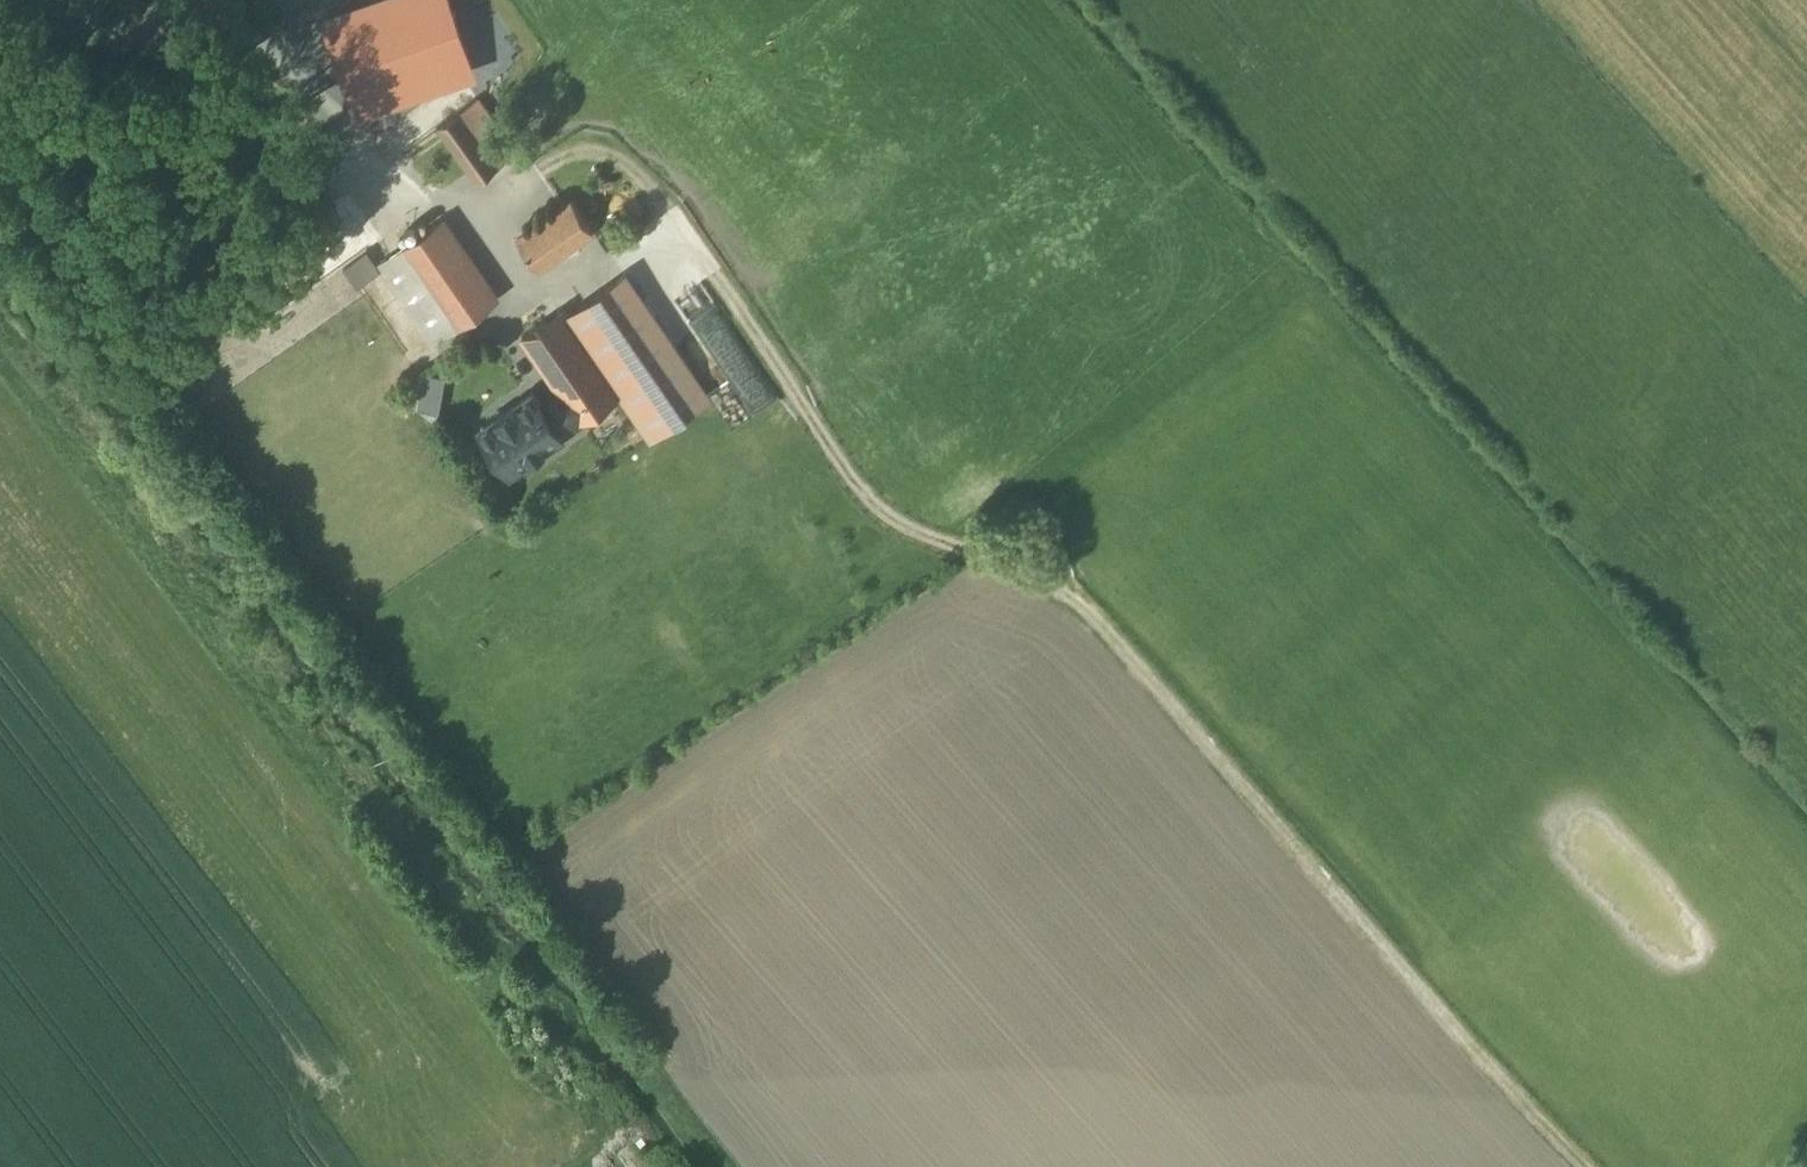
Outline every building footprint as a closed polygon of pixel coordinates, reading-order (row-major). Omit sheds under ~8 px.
[(519,164),(477,108),(450,128),(492,184),(519,164)] [(538,277),(598,236),(561,182),(501,223),(538,277)] [(507,306),(454,226),(386,271),(440,351),(507,306)] [(562,394),(580,421),(657,368),(630,328),(650,314),(620,269),(522,336),(562,394)] [(510,469),(580,421),(562,394),(543,407),(534,393),(482,428),(510,469)]
